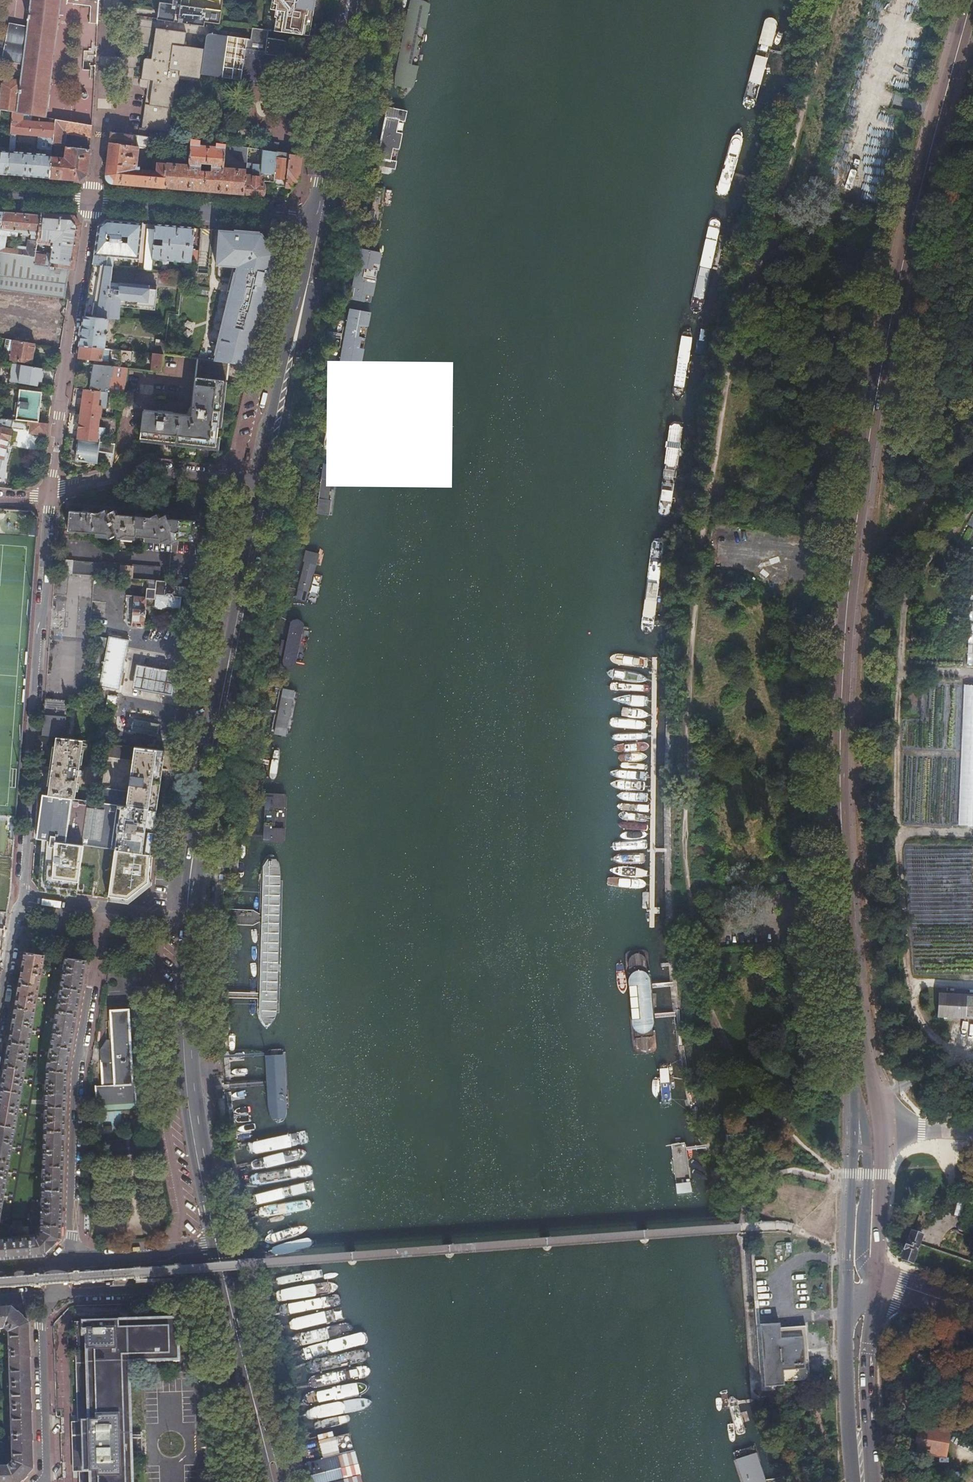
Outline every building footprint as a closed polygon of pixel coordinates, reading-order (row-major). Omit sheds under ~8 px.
[(11,112),(22,114),(48,118),(54,119),(66,120),(69,121),(91,124),(98,0),(31,0),(28,25),(10,22),(7,35),(5,47),(3,59),(23,63),(21,81),(9,79),(4,83),(0,104),(0,110),(11,112)] [(158,10),(157,19),(204,26),(205,21),(220,23),(223,0),(160,0),(158,10)] [(310,35),(316,0),(275,0),(274,4),(277,4),(276,10),(275,17),(276,17),(274,31),(310,35)] [(767,18),(765,19),(744,98),(743,103),(744,106),(746,108),(749,108),(751,108),(754,107),(755,106),(756,100),(778,23),(778,21),(776,19),(773,17),(769,17),(767,18)] [(271,30),(248,27),(247,37),(209,32),(209,35),(205,37),(203,49),(183,46),(185,34),(155,30),(151,60),(145,59),(141,80),(147,81),(140,129),(164,131),(167,110),(170,110),(174,86),(177,86),(178,77),(198,80),(199,76),(260,84),(259,88),(279,91),(284,59),(267,56),(271,30)] [(21,119),(22,114),(11,112),(10,131),(9,146),(9,151),(7,173),(48,177),(50,157),(51,146),(54,119),(48,118),(47,122),(21,119)] [(66,120),(54,119),(51,146),(63,147),(64,132),(66,120)] [(90,136),(91,124),(69,121),(67,132),(90,136)] [(740,128),(739,128),(736,132),(733,135),(732,138),(719,180),(717,184),(716,190),(717,194),(720,197),(724,198),(728,197),(730,193),(731,187),(731,185),(743,141),(743,138),(743,132),(742,129),(740,128)] [(109,143),(140,147),(143,148),(144,136),(111,132),(109,143)] [(217,143),(221,143),(221,137),(206,135),(205,141),(217,143)] [(216,148),(200,146),(200,140),(191,139),(188,165),(167,163),(165,188),(243,194),(245,175),(246,170),(224,168),(227,144),(221,143),(217,143),(216,148)] [(282,153),(284,143),(261,139),(260,149),(276,152),(282,153)] [(168,151),(155,149),(152,172),(140,171),(141,168),(137,168),(140,147),(109,143),(106,176),(112,183),(165,188),(167,163),(168,151)] [(248,148),(231,145),(230,150),(238,159),(247,161),(248,148)] [(50,157),(48,177),(78,180),(86,173),(89,149),(66,146),(64,159),(61,158),(50,157)] [(63,147),(51,146),(50,157),(61,158),(63,147)] [(276,152),(260,149),(253,148),(248,148),(247,161),(246,167),(263,169),(262,174),(259,174),(259,177),(264,178),(264,181),(273,182),(276,152)] [(7,173),(9,151),(0,150),(0,173),(7,173)] [(284,186),(289,154),(282,153),(276,152),(273,182),(273,185),(284,186)] [(302,156),(289,154),(284,186),(291,187),(292,181),(298,182),(302,156)] [(245,175),(243,194),(262,195),(264,181),(264,178),(259,177),(245,175)] [(694,312),(695,312),(698,312),(701,311),(702,309),(722,223),(721,221),(719,219),(717,217),(714,217),(711,218),(710,220),(709,222),(690,306),(691,309),(693,311),(694,312)] [(93,264),(106,265),(112,266),(113,257),(139,259),(142,223),(106,220),(99,227),(93,264)] [(175,226),(154,224),(154,228),(153,238),(152,260),(160,260),(160,264),(169,265),(169,261),(191,263),(194,227),(175,226)] [(263,233),(219,229),(216,265),(233,267),(240,267),(238,273),(235,272),(230,294),(214,360),(229,362),(250,365),(277,253),(263,233)] [(147,237),(144,269),(151,270),(152,260),(153,238),(147,237)] [(111,282),(112,266),(106,265),(93,264),(85,316),(102,318),(108,318),(114,319),(119,319),(120,307),(154,310),(157,287),(111,282)] [(233,267),(227,293),(230,294),(235,272),(238,273),(240,267),(233,267)] [(85,316),(80,345),(103,348),(107,348),(108,345),(104,344),(107,322),(114,323),(114,319),(108,318),(102,318),(85,316)] [(686,329),(685,329),(683,333),(681,337),(672,390),(673,394),(675,399),(677,401),(680,399),(683,395),(685,391),(685,389),(693,336),(693,332),(692,330),(690,328),(687,328),(686,329)] [(14,339),(6,338),(5,347),(6,349),(13,350),(14,339)] [(34,342),(14,339),(13,350),(11,358),(31,361),(34,342)] [(154,353),(163,354),(164,344),(164,341),(156,340),(154,353)] [(80,345),(78,357),(94,359),(94,364),(108,366),(108,360),(101,359),(103,348),(80,345)] [(107,348),(103,348),(101,359),(108,360),(110,348),(107,348)] [(153,353),(151,370),(161,371),(163,354),(154,353),(153,353)] [(214,360),(198,358),(191,416),(143,410),(140,438),(215,447),(224,381),(226,381),(229,362),(214,360)] [(21,364),(13,362),(10,381),(18,382),(21,367),(21,364)] [(108,392),(123,394),(127,368),(108,366),(94,364),(89,389),(108,392)] [(21,367),(18,382),(36,385),(37,380),(41,380),(43,370),(42,370),(21,367)] [(42,391),(19,388),(16,415),(10,415),(10,418),(14,418),(31,421),(38,421),(42,391)] [(80,414),(98,416),(99,416),(101,405),(106,406),(108,392),(89,389),(83,389),(80,414)] [(99,441),(102,442),(104,427),(97,426),(98,416),(80,414),(77,438),(80,439),(99,441)] [(10,418),(0,416),(0,456),(4,457),(7,446),(12,447),(14,438),(10,437),(13,429),(11,428),(14,418),(10,418)] [(47,423),(38,421),(31,421),(29,431),(46,434),(47,423)] [(672,422),(670,425),(670,426),(658,511),(658,514),(660,516),(663,517),(666,517),(669,517),(670,514),(676,471),(683,427),(682,425),(681,423),(678,422),(675,422),(672,422)] [(99,441),(80,439),(77,460),(96,462),(98,451),(106,452),(104,468),(111,466),(115,443),(102,442),(99,441)] [(69,510),(68,530),(105,533),(108,538),(115,534),(117,539),(125,535),(158,538),(160,542),(167,538),(169,543),(177,539),(193,541),(195,521),(168,518),(166,514),(159,517),(157,513),(149,517),(116,514),(114,510),(106,513),(104,509),(97,513),(69,510)] [(647,634),(649,634),(651,632),(653,630),(653,628),(663,562),(665,544),(664,542),(662,540),(660,539),(656,539),(654,541),(653,543),(641,627),(641,630),(643,633),(645,634),(647,634)] [(65,560),(64,573),(91,575),(148,580),(159,581),(160,568),(65,560)] [(181,587),(181,583),(159,581),(148,580),(146,596),(126,594),(123,624),(145,627),(147,605),(154,606),(156,608),(163,609),(167,607),(180,608),(180,597),(186,598),(187,588),(181,587)] [(109,639),(96,636),(94,646),(107,649),(107,647),(109,639)] [(109,639),(107,647),(122,649),(128,649),(129,641),(110,637),(109,639)] [(122,649),(107,647),(107,649),(102,675),(96,674),(93,686),(120,691),(128,649),(122,649)] [(161,694),(173,696),(177,672),(166,670),(137,665),(132,688),(161,694)] [(962,684),(957,825),(972,826),(972,684),(962,684)] [(42,735),(56,737),(62,738),(64,727),(67,727),(69,712),(66,711),(68,701),(45,698),(42,735)] [(134,731),(157,736),(159,724),(136,720),(134,731)] [(40,770),(38,794),(75,799),(83,740),(62,738),(56,737),(51,771),(40,770)] [(101,789),(99,802),(119,805),(157,810),(165,750),(110,743),(107,743),(105,758),(132,761),(127,792),(101,789)] [(38,794),(34,838),(73,843),(116,849),(118,831),(116,830),(117,824),(119,824),(121,808),(118,808),(119,805),(99,802),(75,799),(38,794)] [(118,831),(116,849),(150,854),(157,810),(119,805),(118,808),(121,808),(119,824),(117,824),(116,830),(118,831)] [(73,843),(34,838),(34,850),(71,855),(73,843)] [(152,854),(150,854),(116,849),(73,843),(71,855),(66,892),(129,900),(139,893),(148,894),(149,885),(150,873),(152,854)] [(641,1015),(636,937),(633,927),(630,923),(628,921),(627,921),(625,924),(624,928),(623,932),(623,938),(624,960),(629,1015),(630,1019),(633,1021),(636,1022),(639,1021),(640,1020),(641,1018),(641,1015)] [(44,953),(25,951),(0,1098),(0,1210),(44,953)] [(66,956),(47,1069),(41,1228),(35,1235),(29,1236),(28,1226),(22,1226),(21,1220),(13,1221),(14,1232),(22,1232),(22,1236),(0,1238),(0,1257),(44,1254),(60,1237),(66,1065),(84,958),(66,956)] [(937,993),(936,1017),(972,1018),(972,994),(937,993)] [(113,1060),(101,1061),(102,1085),(95,1086),(96,1105),(137,1103),(136,1083),(133,1084),(129,1009),(110,1011),(110,1022),(108,1022),(110,1040),(110,1048),(112,1047),(113,1060)] [(639,1022),(636,1022),(632,1023),(631,1024),(631,1026),(635,1068),(638,1070),(641,1071),(644,1069),(646,1068),(647,1066),(643,1025),(642,1023),(640,1022),(639,1022)] [(100,1050),(101,1061),(113,1060),(112,1047),(110,1048),(110,1040),(105,1040),(100,1050)] [(672,1144),(671,1146),(677,1194),(692,1192),(687,1148),(686,1143),(684,1143),(672,1144)] [(146,1228),(133,1229),(134,1238),(146,1237),(146,1228)] [(639,1234),(639,1243),(640,1244),(641,1245),(642,1246),(644,1246),(646,1246),(648,1246),(649,1245),(650,1243),(650,1242),(649,1233),(649,1231),(648,1230),(647,1229),(646,1229),(645,1229),(643,1229),(642,1229),(640,1230),(639,1231),(639,1232),(639,1234)] [(912,1231),(902,1259),(915,1264),(922,1245),(925,1236),(912,1231)] [(541,1241),(542,1250),(543,1251),(544,1252),(545,1253),(547,1253),(549,1253),(550,1252),(552,1251),(553,1250),(552,1240),(552,1239),(552,1238),(551,1237),(550,1236),(549,1236),(548,1236),(546,1236),(545,1236),(543,1237),(542,1238),(541,1240),(541,1241)] [(444,1248),(445,1257),(445,1258),(446,1259),(447,1260),(449,1260),(451,1260),(453,1259),(454,1258),(455,1257),(455,1247),(455,1246),(454,1245),(454,1244),(453,1243),(451,1243),(450,1243),(449,1243),(447,1243),(446,1244),(445,1245),(444,1246),(444,1247),(444,1248)] [(348,1265),(349,1266),(350,1267),(352,1267),(354,1267),(356,1267),(357,1266),(358,1264),(357,1255),(357,1252),(356,1251),(355,1250),(354,1250),(353,1250),(351,1250),(350,1250),(348,1251),(348,1252),(347,1253),(347,1256),(348,1265)] [(256,1261),(240,1262),(240,1264),(241,1273),(241,1274),(257,1273),(256,1261)] [(11,1309),(0,1311),(0,1329),(3,1329),(9,1335),(10,1371),(11,1408),(13,1462),(8,1467),(0,1468),(0,1481),(20,1481),(31,1470),(27,1325),(11,1309)] [(75,1322),(79,1481),(133,1481),(132,1460),(132,1446),(131,1432),(129,1363),(178,1361),(177,1320),(167,1320),(167,1324),(129,1325),(129,1321),(75,1322)] [(780,1323),(760,1325),(766,1387),(786,1385),(785,1380),(811,1378),(806,1324),(780,1327),(780,1323)] [(917,1444),(915,1452),(944,1457),(949,1432),(921,1427),(921,1429),(919,1428),(915,1444),(917,1444)] [(140,1432),(131,1432),(132,1446),(132,1460),(141,1460),(141,1461),(146,1461),(146,1431),(140,1431),(140,1432)] [(301,1446),(310,1481),(363,1481),(349,1433),(301,1446)]
